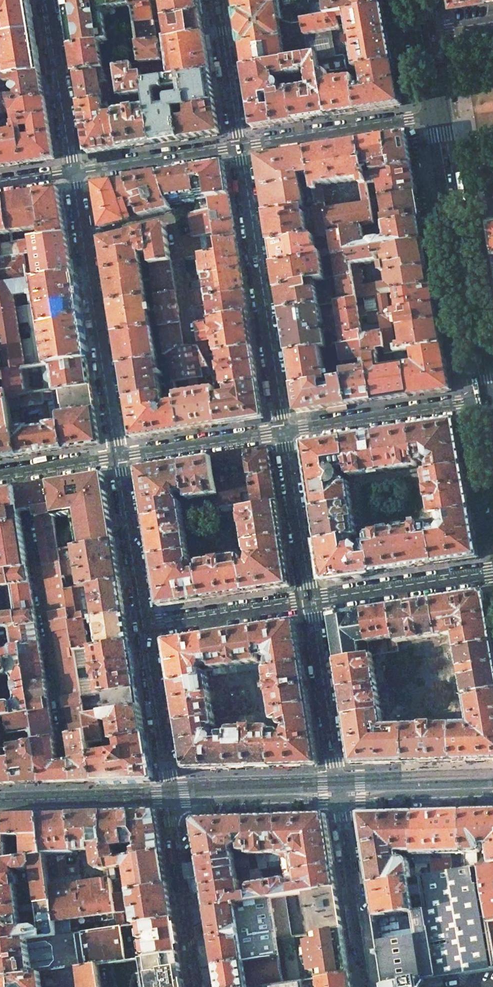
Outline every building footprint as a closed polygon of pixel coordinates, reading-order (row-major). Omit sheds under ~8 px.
[(4,19),(8,18),(11,35),(11,37),(35,32),(30,0),(1,0),(4,19)] [(66,10),(88,6),(92,31),(104,29),(103,23),(105,21),(104,10),(132,6),(132,3),(131,0),(64,0),(66,10)] [(139,2),(132,3),(132,6),(133,11),(135,24),(136,24),(153,21),(150,0),(139,2)] [(166,20),(167,19),(202,14),(200,0),(163,0),(166,20)] [(235,13),(234,13),(237,28),(238,35),(240,45),(243,68),(287,61),(280,21),(279,14),(276,0),(233,0),(235,13)] [(385,7),(384,0),(341,0),(308,6),(311,20),(385,7)] [(65,10),(71,48),(93,44),(93,45),(100,44),(100,43),(108,42),(107,33),(105,33),(104,29),(92,31),(88,6),(66,10),(65,10)] [(362,68),(395,62),(385,7),(311,20),(304,21),(309,58),(318,56),(321,74),(339,72),(352,69),(362,68)] [(202,14),(167,19),(170,41),(205,35),(202,14)] [(153,21),(136,24),(139,45),(157,42),(154,21),(153,21)] [(11,35),(3,36),(4,44),(3,44),(2,45),(3,52),(4,53),(8,52),(11,55),(12,59),(9,62),(5,62),(5,63),(6,71),(7,71),(8,71),(10,78),(41,73),(35,32),(11,37),(11,35)] [(157,42),(139,45),(142,63),(143,73),(145,83),(211,73),(209,61),(205,35),(170,41),(169,41),(172,59),(164,61),(162,44),(167,44),(166,41),(157,42)] [(71,48),(76,74),(104,69),(100,44),(93,45),(93,44),(71,48)] [(309,58),(287,61),(289,76),(304,73),(305,72),(305,70),(307,70),(310,87),(291,90),(296,122),(329,117),(321,74),(318,56),(309,58)] [(249,107),(253,128),(254,129),(296,122),(291,90),(284,91),(283,93),(280,91),(282,89),(282,87),(283,87),(283,84),(281,84),(280,83),(277,82),(276,78),(289,76),(287,61),(243,68),(250,107),(249,107)] [(359,112),(401,106),(402,105),(395,62),(362,68),(364,79),(354,80),(359,112)] [(133,65),(116,67),(120,96),(122,97),(146,93),(145,83),(143,73),(135,75),(133,65)] [(76,74),(80,104),(104,101),(102,85),(108,83),(104,69),(76,74)] [(339,72),(321,74),(329,117),(359,112),(354,80),(354,78),(330,82),(329,76),(339,75),(339,72)] [(10,78),(7,79),(8,84),(16,82),(16,86),(8,88),(9,95),(17,93),(18,97),(10,98),(10,104),(45,99),(46,99),(42,73),(41,73),(10,78)] [(148,105),(154,144),(154,145),(181,141),(181,140),(178,120),(176,109),(187,107),(216,103),(215,96),(211,73),(145,83),(146,93),(148,105)] [(9,95),(8,88),(8,84),(7,79),(0,80),(0,168),(55,159),(45,99),(10,104),(10,98),(9,95)] [(80,104),(88,154),(121,149),(116,112),(114,115),(106,116),(104,101),(80,104)] [(187,119),(178,120),(181,140),(220,134),(216,103),(187,107),(189,117),(187,119)] [(116,112),(121,149),(134,147),(141,146),(154,144),(148,105),(142,105),(142,108),(116,112)] [(406,135),(360,142),(366,175),(373,174),(372,166),(377,165),(378,173),(412,167),(407,136),(406,135)] [(360,142),(308,150),(318,205),(325,203),(325,204),(326,204),(331,203),(332,201),(329,185),(361,180),(365,204),(327,210),(326,210),(330,234),(331,234),(333,233),(332,228),(336,227),(336,230),(375,224),(371,200),(366,175),(360,142)] [(267,214),(301,208),(314,205),(318,205),(308,150),(258,158),(262,184),(267,214)] [(224,164),(194,169),(196,180),(206,178),(210,198),(229,195),(224,164)] [(382,198),(417,193),(412,167),(378,173),(373,174),(366,175),(371,200),(377,199),(382,198)] [(160,174),(172,210),(176,209),(178,217),(191,214),(212,209),(210,198),(206,178),(196,180),(194,169),(160,174)] [(172,210),(160,174),(128,179),(141,218),(172,210)] [(141,218),(128,179),(112,181),(119,199),(127,221),(141,218)] [(119,199),(112,181),(93,184),(94,194),(96,202),(97,206),(100,228),(127,221),(119,199)] [(38,193),(43,229),(42,229),(44,238),(67,235),(60,189),(38,193)] [(38,193),(6,198),(12,234),(42,229),(43,229),(38,193)] [(377,199),(371,200),(375,224),(376,224),(376,226),(421,220),(417,193),(382,198),(386,216),(385,216),(386,222),(382,222),(377,199)] [(236,237),(229,195),(210,198),(212,209),(216,240),(236,237)] [(0,199),(0,235),(12,234),(6,198),(0,199)] [(301,208),(267,214),(271,243),(314,236),(330,234),(326,210),(327,210),(326,204),(325,204),(325,203),(318,205),(314,205),(316,223),(307,225),(305,212),(302,213),(301,208)] [(200,255),(204,277),(204,282),(192,284),(193,292),(190,292),(194,323),(248,314),(236,237),(216,240),(212,209),(191,214),(193,223),(195,236),(181,237),(184,258),(200,255)] [(350,253),(425,242),(421,220),(376,226),(346,231),(350,253)] [(107,272),(143,267),(152,266),(172,263),(167,225),(166,225),(102,241),(107,272)] [(333,233),(331,234),(334,256),(350,253),(346,231),(333,233)] [(25,255),(22,241),(13,242),(1,244),(0,235),(0,258),(25,255)] [(35,269),(27,270),(28,281),(29,281),(31,280),(73,273),(67,235),(44,238),(22,241),(25,255),(32,254),(35,269)] [(314,236),(271,243),(275,265),(333,256),(331,253),(330,253),(327,251),(323,252),(320,254),(319,253),(318,252),(317,251),(316,251),(314,236)] [(430,268),(429,259),(428,259),(425,242),(350,253),(353,275),(354,280),(357,299),(378,295),(433,286),(430,268)] [(297,284),(315,282),(325,281),(325,278),(337,276),(337,277),(353,275),(350,253),(334,256),(333,256),(275,265),(278,288),(297,284)] [(0,258),(0,308),(16,306),(15,296),(31,293),(29,281),(28,281),(27,270),(25,255),(0,258)] [(172,263),(152,266),(157,296),(177,293),(172,263)] [(143,267),(107,272),(112,304),(148,297),(143,267)] [(73,273),(31,280),(31,283),(34,282),(38,304),(41,322),(80,316),(73,273)] [(338,287),(317,290),(317,289),(298,291),(297,284),(278,288),(282,312),(319,305),(336,302),(357,299),(354,280),(338,283),(338,287)] [(315,282),(297,284),(298,291),(317,289),(315,282)] [(433,286),(378,295),(381,315),(391,313),(399,312),(436,306),(433,286)] [(177,293),(157,296),(162,328),(182,324),(177,293)] [(357,299),(336,302),(343,344),(364,340),(367,358),(387,354),(382,322),(369,324),(362,325),(361,318),(368,317),(381,315),(378,295),(357,299)] [(148,297),(112,304),(117,335),(153,329),(150,312),(154,311),(153,307),(150,307),(148,297)] [(80,316),(41,322),(38,304),(16,308),(26,369),(50,366),(50,365),(87,358),(80,316)] [(319,305),(282,312),(289,353),(322,348),(326,347),(324,332),(325,332),(325,328),(323,329),(319,305)] [(2,350),(4,364),(5,372),(22,369),(23,369),(26,369),(16,308),(16,306),(0,308),(0,339),(2,350)] [(381,315),(368,317),(369,324),(382,322),(387,354),(442,345),(436,306),(399,312),(406,349),(404,349),(403,348),(399,349),(398,350),(397,350),(391,313),(381,315)] [(248,314),(194,323),(198,346),(203,356),(209,355),(207,340),(214,339),(217,354),(219,354),(253,348),(251,334),(250,328),(248,314)] [(182,324),(162,328),(166,355),(170,354),(185,347),(182,324)] [(153,329),(117,335),(121,366),(158,359),(153,329)] [(343,344),(339,345),(342,362),(367,358),(364,340),(343,344)] [(368,367),(374,401),(450,390),(442,345),(387,354),(367,358),(368,367)] [(158,359),(121,366),(126,398),(162,393),(176,391),(175,382),(190,379),(205,377),(212,376),(203,356),(198,346),(185,347),(170,354),(174,380),(172,381),(172,383),(167,384),(161,380),(158,359)] [(253,348),(219,354),(224,387),(225,388),(226,388),(258,383),(256,362),(255,362),(253,348)] [(322,348),(289,353),(294,387),(323,382),(328,381),(327,376),(328,375),(329,374),(329,373),(329,370),(326,370),(322,348)] [(87,358),(50,365),(50,366),(51,373),(49,373),(46,377),(47,381),(50,384),(53,384),(54,391),(54,392),(55,392),(91,386),(87,358)] [(368,367),(343,372),(344,378),(349,405),(374,401),(368,367)] [(22,369),(5,372),(5,373),(7,382),(7,383),(8,388),(8,391),(10,399),(26,396),(26,395),(23,369),(22,369)] [(323,382),(294,387),(298,413),(349,405),(344,378),(333,380),(334,387),(332,386),(326,386),(324,389),(323,382)] [(223,394),(216,395),(221,425),(239,422),(264,418),(258,383),(226,388),(227,395),(223,395),(223,394)] [(221,425),(216,395),(215,389),(214,388),(203,390),(203,385),(198,385),(199,390),(177,393),(178,401),(183,431),(221,425)] [(55,392),(64,449),(99,444),(100,443),(91,386),(55,392)] [(10,404),(10,399),(8,391),(0,392),(0,391),(0,406),(10,404)] [(10,404),(19,456),(30,454),(30,455),(64,449),(55,392),(54,392),(54,391),(26,395),(26,396),(10,399),(10,404)] [(162,393),(126,398),(133,438),(183,431),(178,401),(168,403),(165,410),(162,407),(163,401),(162,393)] [(19,456),(10,404),(0,406),(0,459),(19,456)] [(454,420),(411,427),(417,463),(423,462),(425,460),(425,458),(427,458),(431,461),(431,462),(429,463),(428,465),(429,471),(429,472),(463,466),(459,439),(456,421),(454,420)] [(375,432),(381,472),(415,467),(418,465),(417,463),(411,427),(394,429),(393,429),(375,432)] [(343,437),(348,468),(347,468),(348,474),(351,477),(381,472),(375,432),(343,437)] [(303,445),(307,471),(307,476),(313,509),(353,503),(349,483),(349,482),(348,481),(348,482),(346,481),(340,481),(340,475),(338,470),(347,468),(348,468),(343,437),(304,443),(303,445)] [(246,452),(255,504),(277,501),(277,500),(269,449),(268,449),(246,452)] [(246,452),(213,457),(215,469),(220,497),(219,497),(222,513),(240,510),(240,509),(254,506),(254,504),(255,504),(246,452)] [(182,462),(187,492),(186,492),(188,498),(189,499),(195,498),(196,503),(194,503),(193,504),(195,515),(214,512),(213,501),(211,500),(202,502),(201,497),(216,495),(217,498),(219,497),(220,497),(215,469),(213,457),(182,462)] [(182,462),(138,469),(137,469),(137,471),(139,482),(140,483),(145,518),(183,513),(181,503),(177,498),(178,493),(186,492),(187,492),(182,462)] [(437,516),(471,509),(468,492),(467,484),(463,466),(429,472),(429,471),(425,472),(424,474),(431,516),(434,517),(437,517),(437,516)] [(49,483),(55,518),(73,515),(77,547),(115,541),(104,474),(49,483)] [(35,510),(53,622),(71,620),(71,622),(92,619),(86,587),(66,590),(59,550),(59,546),(55,518),(49,483),(22,487),(17,488),(21,512),(26,511),(35,510)] [(2,572),(29,568),(21,512),(17,488),(0,491),(0,558),(2,572)] [(246,542),(283,536),(280,519),(277,503),(254,506),(240,509),(240,510),(246,542)] [(318,542),(353,536),(353,537),(356,536),(357,534),(353,503),(313,509),(318,542)] [(435,564),(478,557),(479,556),(475,537),(476,537),(474,529),(475,529),(471,509),(437,516),(437,517),(438,523),(439,525),(441,526),(441,527),(438,531),(437,531),(436,529),(434,528),(429,529),(435,564)] [(145,518),(149,541),(151,557),(189,552),(183,513),(145,518)] [(397,530),(402,569),(434,564),(435,564),(429,529),(429,527),(427,524),(397,530)] [(402,569),(397,530),(369,534),(366,536),(367,543),(368,543),(373,573),(373,574),(402,569)] [(283,536),(246,542),(247,552),(251,557),(249,562),(242,563),(241,563),(246,593),(290,587),(290,586),(283,536)] [(353,536),(318,542),(324,581),(373,573),(368,543),(367,543),(363,544),(359,548),(355,545),(353,537),(353,536)] [(86,587),(121,581),(115,541),(77,547),(67,549),(59,550),(66,590),(86,587)] [(189,552),(151,557),(151,558),(154,579),(159,606),(160,607),(204,600),(200,570),(198,570),(193,570),(191,572),(188,568),(190,561),(189,552)] [(200,570),(204,600),(221,597),(246,593),(241,563),(242,563),(241,559),(241,557),(240,556),(199,563),(197,563),(198,570),(200,570)] [(19,628),(38,625),(29,568),(2,572),(0,572),(0,588),(12,586),(16,614),(0,616),(0,629),(7,628),(6,627),(18,625),(19,628)] [(92,619),(126,613),(121,581),(86,587),(92,619)] [(492,643),(492,636),(489,614),(486,593),(485,591),(483,591),(456,595),(456,596),(456,595),(433,599),(433,600),(438,637),(454,634),(456,649),(492,643)] [(391,605),(397,643),(398,643),(438,637),(433,600),(433,599),(391,605)] [(363,611),(371,656),(373,656),(399,652),(398,643),(397,643),(391,605),(364,610),(363,610),(363,611)] [(335,661),(371,656),(363,611),(354,612),(354,611),(329,615),(335,661)] [(92,619),(71,622),(75,651),(91,649),(88,630),(97,629),(100,647),(131,643),(128,626),(127,613),(126,613),(92,619)] [(83,699),(75,651),(71,622),(71,620),(53,622),(70,735),(88,733),(85,716),(83,699)] [(260,669),(265,669),(302,663),(296,622),(295,621),(254,627),(260,669)] [(23,658),(22,647),(41,644),(38,625),(19,628),(18,625),(6,627),(7,628),(11,630),(13,647),(11,650),(0,652),(0,662),(23,658)] [(207,635),(214,677),(260,669),(254,627),(233,630),(207,635)] [(164,642),(171,683),(208,677),(214,677),(207,635),(166,641),(164,642)] [(83,699),(138,689),(135,670),(134,662),(133,662),(131,643),(100,647),(91,649),(75,651),(83,699)] [(464,696),(492,691),(492,643),(456,649),(464,696)] [(32,713),(36,734),(37,741),(57,738),(41,644),(22,647),(23,658),(32,713)] [(340,689),(377,683),(373,656),(371,656),(335,661),(340,689)] [(8,717),(32,713),(23,658),(0,662),(0,676),(8,675),(9,675),(14,678),(17,699),(13,704),(12,703),(1,705),(0,705),(0,718),(8,717)] [(266,669),(271,710),(309,704),(302,663),(265,669),(266,669)] [(171,683),(177,721),(178,721),(178,722),(214,716),(209,678),(208,677),(171,683)] [(344,718),(381,711),(377,683),(340,689),(344,718)] [(138,689),(83,699),(85,716),(104,713),(104,708),(109,707),(110,712),(141,707),(138,689)] [(453,761),(492,760),(492,691),(464,696),(469,723),(452,723),(453,761)] [(319,764),(309,704),(271,710),(273,719),(274,720),(275,721),(280,720),(281,726),(282,726),(287,726),(287,729),(285,733),(282,734),(281,732),(280,731),(271,731),(270,731),(271,767),(317,766),(319,764)] [(146,735),(141,707),(110,712),(104,713),(85,716),(88,733),(90,744),(145,735),(146,735)] [(344,718),(351,765),(406,763),(404,725),(384,725),(381,711),(344,718)] [(32,713),(8,717),(10,732),(31,729),(32,734),(36,734),(32,713)] [(212,732),(211,728),(214,728),(215,727),(216,726),(214,716),(178,722),(177,722),(184,768),(186,770),(230,768),(229,732),(219,733),(217,735),(217,738),(213,738),(211,735),(212,733),(212,732)] [(13,752),(12,745),(10,732),(8,717),(0,718),(0,729),(1,733),(0,733),(0,754),(13,752)] [(406,763),(453,761),(452,723),(433,724),(433,723),(422,724),(404,725),(406,763)] [(230,768),(271,767),(270,731),(271,731),(271,728),(269,727),(230,728),(230,730),(230,732),(229,732),(230,768)] [(86,782),(96,782),(90,744),(88,733),(70,735),(75,761),(70,762),(63,763),(66,782),(73,782),(86,782)] [(109,781),(117,781),(152,780),(145,735),(90,744),(96,782),(109,781)] [(37,741),(44,783),(66,782),(63,763),(61,764),(57,738),(37,741)] [(28,743),(12,745),(13,752),(17,784),(25,784),(44,783),(37,741),(31,742),(30,740),(28,740),(28,743)] [(17,784),(13,752),(0,754),(0,785),(17,784)] [(463,811),(463,818),(464,854),(465,868),(478,866),(490,864),(492,864),(492,810),(463,811)] [(163,852),(157,811),(132,812),(133,829),(125,831),(126,846),(126,858),(135,857),(163,852)] [(452,871),(465,868),(464,854),(463,818),(463,811),(415,812),(416,840),(414,840),(414,853),(414,856),(415,856),(417,876),(419,876),(431,874),(452,871)] [(132,812),(104,813),(107,849),(108,861),(118,860),(116,853),(116,852),(113,851),(115,847),(118,847),(121,846),(122,859),(126,858),(126,846),(125,831),(133,829),(132,812)] [(415,812),(359,814),(370,884),(408,878),(412,877),(410,867),(408,863),(408,862),(407,861),(405,860),(400,859),(399,853),(414,853),(414,840),(416,840),(415,812)] [(104,813),(71,814),(76,851),(94,850),(94,851),(96,866),(102,871),(105,870),(109,869),(108,861),(107,849),(104,813)] [(71,814),(40,815),(45,852),(46,855),(49,879),(60,878),(67,877),(73,876),(80,875),(78,865),(66,866),(65,856),(57,857),(57,852),(76,851),(71,814)] [(45,852),(40,815),(6,816),(7,837),(8,837),(23,837),(23,838),(25,838),(26,858),(46,855),(45,852)] [(283,874),(296,872),(295,872),(334,865),(326,816),(325,815),(278,816),(281,854),(280,854),(282,866),(283,874)] [(6,816),(0,817),(0,862),(9,860),(8,856),(8,837),(7,837),(6,816)] [(281,854),(278,816),(247,817),(249,852),(249,855),(250,860),(251,867),(251,872),(260,870),(266,869),(269,869),(282,866),(280,854),(281,854)] [(199,858),(233,852),(235,852),(241,852),(249,852),(247,817),(197,819),(193,823),(199,858)] [(118,860),(108,861),(109,869),(111,879),(111,880),(117,879),(115,868),(124,866),(127,868),(131,891),(169,885),(163,852),(135,857),(126,858),(122,859),(118,860)] [(203,887),(239,881),(240,881),(253,879),(251,872),(251,867),(250,860),(249,855),(249,852),(241,852),(235,852),(233,852),(199,858),(203,887)] [(19,906),(15,876),(14,867),(19,870),(28,869),(32,865),(33,870),(37,903),(52,901),(50,887),(49,879),(46,855),(26,858),(14,860),(9,860),(0,862),(0,908),(19,906)] [(490,864),(478,866),(488,922),(492,921),(492,864),(490,864)] [(286,896),(305,893),(337,887),(335,876),(334,865),(295,872),(296,872),(283,874),(282,866),(269,869),(266,869),(270,898),(286,896)] [(489,933),(488,922),(478,866),(465,868),(452,871),(431,874),(419,876),(420,886),(422,895),(424,910),(429,945),(434,977),(439,976),(492,968),(492,954),(489,933)] [(60,878),(49,879),(50,887),(52,901),(55,922),(57,935),(80,932),(89,931),(118,926),(116,913),(113,894),(111,880),(111,879),(109,869),(105,870),(107,880),(74,884),(73,876),(67,877),(60,878)] [(207,909),(270,898),(266,869),(260,870),(251,872),(253,879),(240,881),(239,881),(203,887),(207,909)] [(408,878),(370,884),(372,901),(375,918),(413,912),(424,910),(422,895),(420,886),(419,876),(417,876),(412,877),(408,878)] [(122,893),(113,894),(116,913),(118,926),(120,926),(125,925),(123,912),(125,912),(122,895),(131,894),(136,924),(140,923),(174,918),(169,885),(131,891),(122,893)] [(305,893),(311,934),(312,934),(343,929),(340,908),(337,887),(305,893)] [(270,898),(277,940),(292,937),(286,896),(270,898)] [(270,898),(207,909),(216,966),(279,956),(277,940),(270,898)] [(0,908),(0,944),(28,940),(57,935),(55,922),(52,901),(37,903),(41,930),(35,927),(27,928),(22,932),(21,920),(23,919),(22,914),(20,914),(19,906),(0,908)] [(413,912),(375,918),(379,947),(380,953),(429,945),(424,910),(413,912)] [(174,918),(140,923),(145,958),(147,958),(163,955),(179,953),(174,918)] [(32,974),(41,973),(45,972),(74,968),(78,968),(85,967),(98,965),(110,963),(126,961),(120,926),(118,926),(89,931),(80,932),(57,935),(28,940),(0,944),(0,978),(32,974)] [(308,947),(311,966),(314,966),(315,971),(317,971),(319,978),(350,973),(347,953),(343,929),(312,934),(313,941),(310,941),(311,946),(308,947)] [(429,945),(380,953),(385,986),(406,983),(420,980),(434,978),(434,977),(429,945)] [(147,958),(149,974),(147,974),(148,983),(146,983),(146,986),(184,986),(179,953),(163,955),(147,958)] [(283,984),(283,983),(279,956),(216,966),(219,986),(259,986),(283,984)] [(74,968),(76,986),(102,986),(98,965),(85,967),(78,968),(74,968)] [(0,978),(0,986),(76,986),(74,968),(45,972),(41,973),(32,974),(0,978)] [(440,984),(492,976),(492,968),(439,976),(434,977),(434,978),(420,980),(406,983),(385,986),(441,986),(440,984)] [(259,986),(352,986),(351,976),(350,973),(319,978),(283,983),(283,984),(259,986)]
